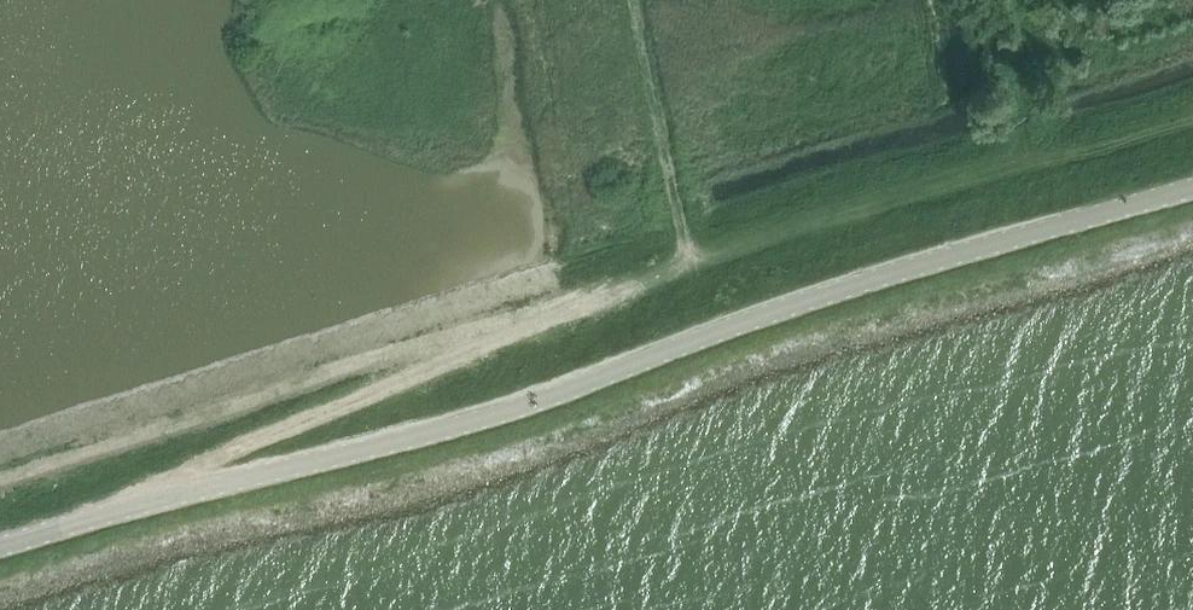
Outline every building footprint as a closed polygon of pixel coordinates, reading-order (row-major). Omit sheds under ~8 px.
[(90,424),(90,443),(105,443),(104,424),(90,424)]
